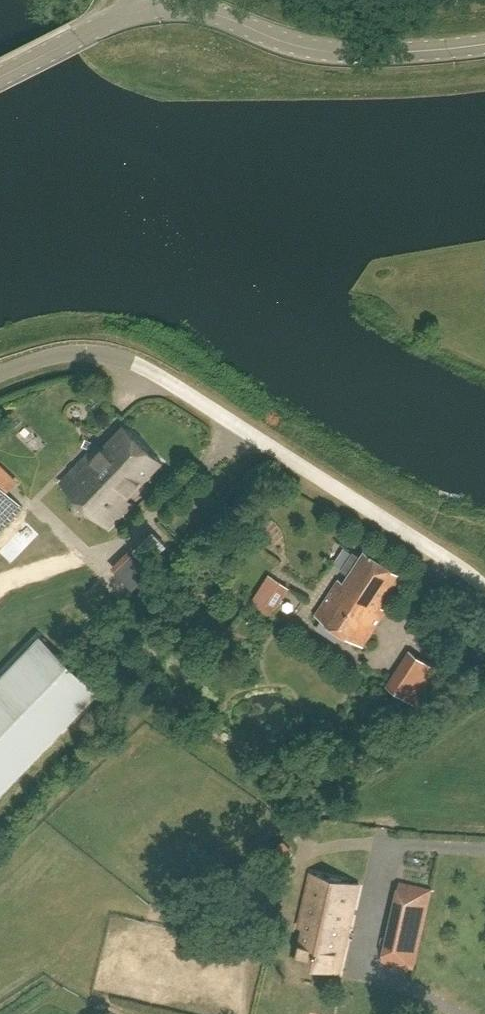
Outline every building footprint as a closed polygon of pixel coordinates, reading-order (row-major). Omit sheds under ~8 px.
[(63,483),(86,505),(109,527),(133,503),(127,498),(162,461),(126,427),(95,459),(90,454),(63,483)] [(23,508),(0,486),(0,532),(23,508)] [(100,693),(42,636),(98,579),(30,514),(0,546),(0,796),(100,693)] [(167,545),(154,531),(135,550),(149,563),(167,545)] [(399,575),(365,552),(361,558),(353,552),(342,569),(350,575),(344,584),(337,579),(313,615),(361,646),(385,611),(378,606),(399,575)] [(289,589),(269,576),(251,603),(271,616),(289,589)] [(436,670),(409,653),(387,686),(414,704),(436,670)] [(339,972),(359,883),(312,872),(299,926),(305,927),(297,962),(339,972)] [(432,888),(401,880),(383,960),(414,967),(432,888)]
